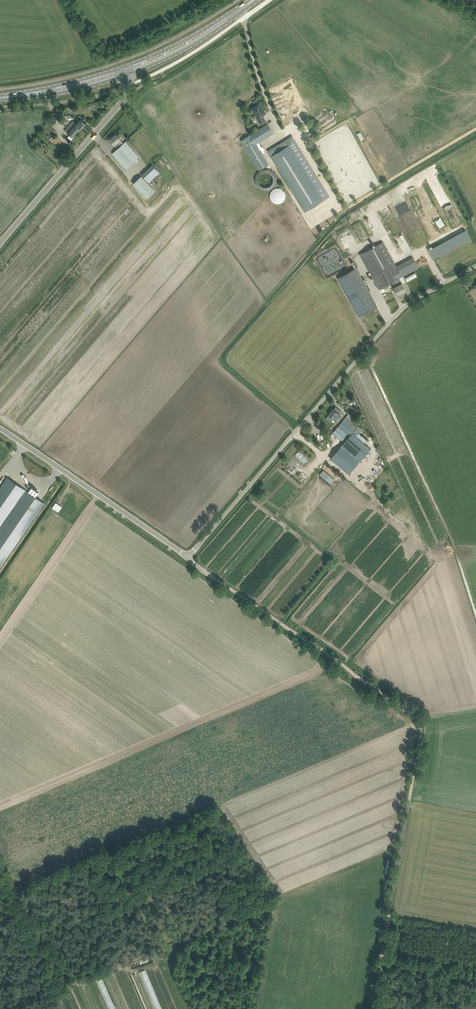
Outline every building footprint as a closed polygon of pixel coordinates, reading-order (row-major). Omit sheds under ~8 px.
[(251,114),(254,118),(256,117),(261,125),(266,121),(264,116),(267,114),(260,103),(251,108),(254,113),(251,114)] [(70,125),(68,126),(67,128),(70,130),(73,127),(75,125),(80,130),(86,124),(80,118),(76,123),(73,121),(70,125)] [(44,126),(54,134),(56,131),(47,123),(44,126)] [(268,124),(264,127),(269,136),(273,133),(268,124)] [(75,125),(73,127),(70,130),(67,128),(65,130),(73,138),(78,133),(80,130),(75,125)] [(127,169),(141,157),(128,142),(126,144),(118,135),(110,140),(119,149),(114,154),(127,169)] [(241,140),(259,170),(269,164),(251,135),(241,140)] [(324,187),(322,184),(292,135),(268,150),(278,167),(292,190),(295,194),(310,220),(337,203),(327,186),(324,187)] [(275,169),(262,170),(262,187),(266,187),(270,186),(270,188),(275,188),(275,169)] [(141,176),(133,183),(147,198),(155,190),(141,176)] [(286,197),(286,195),(278,188),(270,195),(276,203),(285,198),(286,197)] [(456,213),(453,208),(449,210),(450,211),(446,213),(448,217),(456,213)] [(451,238),(428,250),(434,259),(456,247),(451,238)] [(372,277),(373,277),(379,289),(392,282),(395,287),(394,287),(398,294),(406,290),(402,283),(399,278),(418,267),(414,259),(397,268),(383,242),(360,254),(372,277)] [(377,307),(356,268),(339,277),(360,316),(377,307)] [(334,409),(329,414),(337,421),(341,417),(341,415),(334,409)] [(358,426),(350,420),(346,416),(333,432),(344,442),(330,458),(342,468),(344,466),(351,471),(366,453),(360,448),(367,439),(361,434),(355,430),(358,426)] [(324,469),(320,474),(331,484),(335,479),(324,469)] [(45,503),(7,477),(0,488),(0,567),(45,503)]
